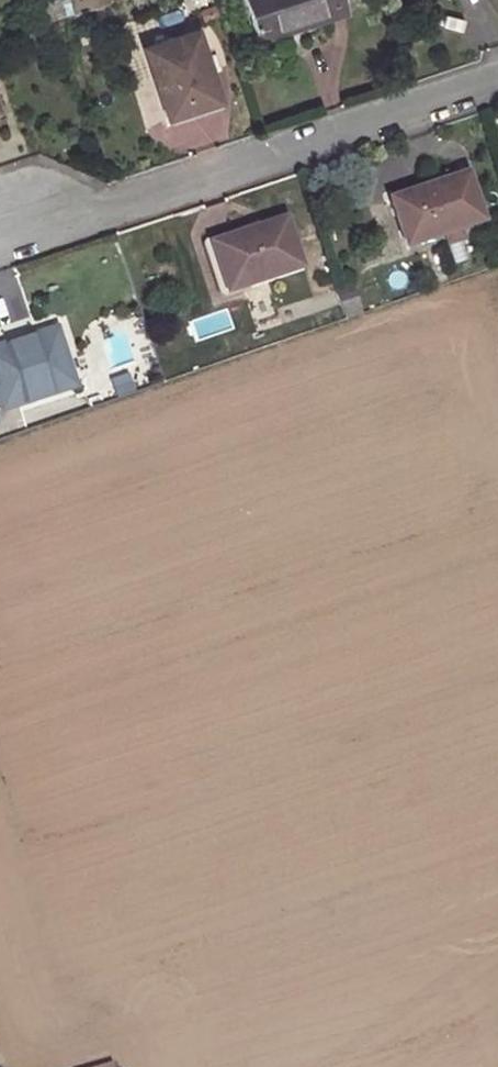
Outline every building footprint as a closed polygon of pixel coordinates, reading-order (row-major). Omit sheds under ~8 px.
[(39,22),(44,20),(42,14),(51,11),(48,0),(35,0),(33,1),(39,22)] [(51,11),(62,7),(60,0),(48,0),(51,11)] [(259,42),(282,35),(280,30),(347,7),(345,0),(244,0),(259,42)] [(196,33),(146,50),(169,117),(212,103),(203,76),(209,73),(196,33)] [(431,185),(390,199),(407,246),(446,233),(461,228),(483,220),(467,177),(448,183),(450,189),(441,192),(431,185)] [(284,218),(211,241),(227,292),(301,268),(284,218)] [(461,228),(446,233),(451,246),(466,240),(461,228)] [(56,329),(52,317),(0,334),(0,347),(56,329)] [(0,347),(0,403),(2,410),(74,386),(56,329),(0,347)] [(141,370),(117,379),(121,392),(145,384),(141,370)]
